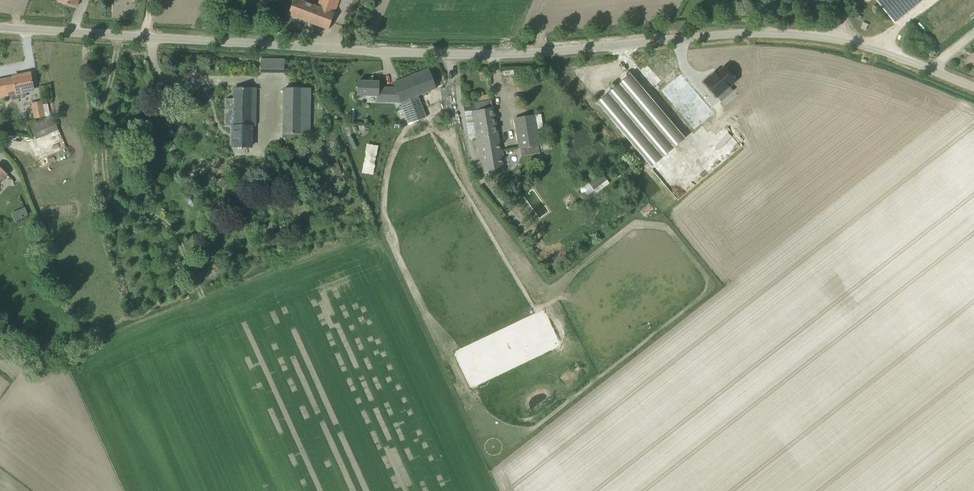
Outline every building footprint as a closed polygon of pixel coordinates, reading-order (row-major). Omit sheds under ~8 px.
[(317,6),(300,0),(293,0),(288,15),(328,30),(334,13),(339,0),(319,0),(319,1),(317,6)] [(896,20),(922,0),(880,0),(896,20)] [(284,72),(284,59),(260,59),(260,72),(284,72)] [(432,77),(435,76),(432,67),(393,83),(395,88),(378,88),(379,82),(358,81),(357,95),(377,95),(377,101),(399,101),(408,124),(426,117),(418,95),(436,88),(432,77)] [(736,81),(724,67),(714,76),(713,74),(704,82),(717,97),(736,81)] [(678,71),(656,90),(692,131),(714,112),(678,71)] [(33,90),(30,73),(0,79),(0,96),(33,90)] [(626,78),(597,103),(648,163),(651,166),(680,142),(626,78)] [(251,124),(252,86),(234,86),(234,124),(251,124)] [(310,133),(310,89),(284,88),(283,132),(310,133)] [(464,113),(471,112),(478,156),(483,156),(486,175),(503,172),(491,100),(463,105),(464,113)] [(48,104),(42,105),(42,101),(32,103),(35,118),(50,115),(48,104)] [(519,149),(539,145),(534,115),(514,119),(519,149)] [(32,126),(38,139),(60,129),(54,116),(32,126)] [(251,124),(234,124),(233,124),(233,145),(251,146),(251,124)] [(596,193),(609,183),(601,172),(583,186),(581,188),(581,189),(581,192),(583,194),(585,195),(587,195),(589,194),(594,190),(596,193)] [(26,206),(13,213),(17,222),(31,215),(26,206)]
